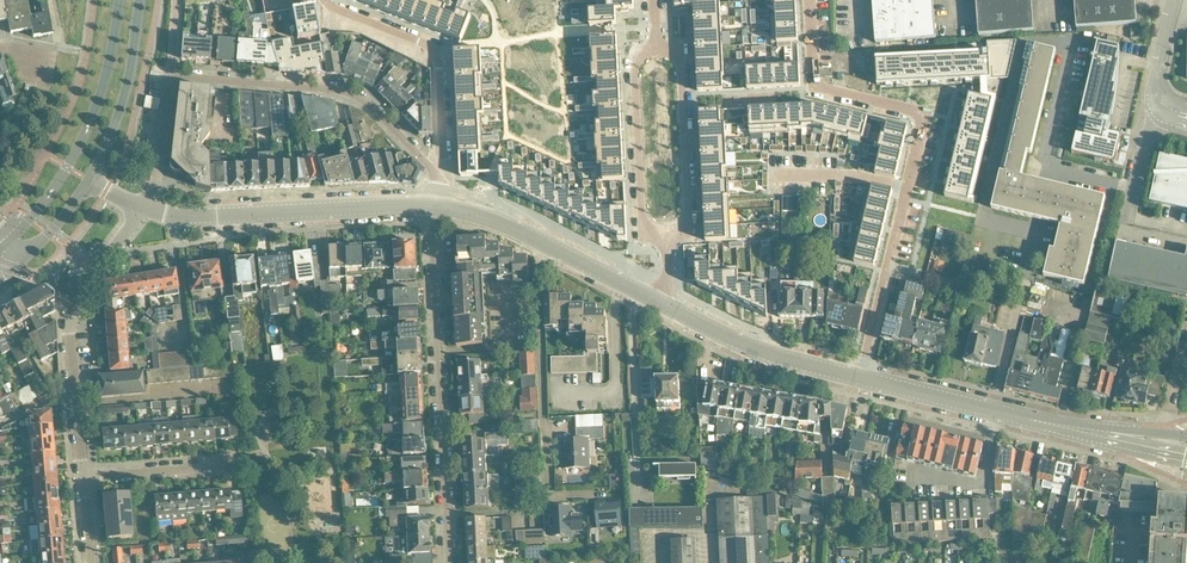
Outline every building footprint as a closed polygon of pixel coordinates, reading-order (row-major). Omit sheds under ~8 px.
[(4,0),(0,0),(0,21),(8,19),(4,0)] [(8,19),(11,34),(32,30),(28,9),(27,0),(4,0),(8,19)] [(377,8),(389,13),(394,0),(380,0),(377,8)] [(389,13),(401,17),(408,0),(394,0),(389,13)] [(401,17),(413,22),(421,0),(408,0),(401,17)] [(413,22),(425,27),(434,2),(432,1),(429,0),(421,0),(413,22)] [(608,9),(608,10),(616,9),(616,10),(618,10),(621,10),(621,12),(629,12),(629,9),(634,9),(634,0),(607,0),(608,9)] [(676,7),(681,7),(681,9),(689,9),(688,6),(694,6),(694,5),(701,5),(701,4),(700,0),(675,0),(676,7)] [(903,0),(873,0),(874,18),(904,16),(903,0)] [(934,0),(903,0),(904,16),(935,14),(934,0)] [(1004,0),(976,0),(977,11),(1005,9),(1004,0)] [(1032,0),(1004,0),(1005,9),(1032,7),(1032,0)] [(1136,0),(1124,0),(1105,1),(1107,26),(1137,23),(1136,0)] [(1107,26),(1105,1),(1075,4),(1077,28),(1107,26)] [(434,2),(425,27),(437,31),(446,7),(437,3),(434,2)] [(701,5),(694,5),(694,6),(695,20),(721,18),(721,7),(721,3),(701,4),(701,5)] [(796,3),(773,4),(773,5),(776,5),(776,17),(797,16),(796,3)] [(47,5),(28,9),(32,30),(34,38),(53,35),(47,5)] [(315,5),(292,9),(292,10),(297,39),(320,35),(315,5)] [(446,7),(437,31),(449,36),(458,11),(456,10),(446,7)] [(1034,31),(1032,7),(1005,9),(1007,33),(1034,31)] [(608,9),(589,10),(590,26),(616,24),(616,10),(616,9),(608,10),(608,9)] [(1007,33),(1005,9),(977,11),(979,35),(1007,33)] [(458,11),(449,36),(461,41),(471,16),(461,12),(458,11)] [(236,52),(235,64),(251,65),(254,26),(253,24),(248,12),(242,14),(247,27),(246,34),(238,33),(236,52)] [(937,38),(935,14),(904,16),(906,40),(937,38)] [(776,17),(770,17),(771,30),(798,28),(797,16),(776,17)] [(906,40),(904,16),(874,18),(876,43),(906,40)] [(695,26),(693,26),(693,34),(722,33),(721,18),(695,20),(695,26)] [(254,26),(251,65),(277,67),(271,45),(270,43),(270,42),(268,30),(260,29),(261,24),(253,24),(254,26)] [(798,28),(771,30),(772,43),(778,43),(785,43),(792,42),(798,42),(798,28)] [(183,33),(181,59),(196,60),(198,38),(190,38),(190,34),(183,33)] [(722,33),(693,34),(694,43),(696,43),(696,48),(723,47),(722,33)] [(326,35),(320,36),(322,44),(327,75),(340,76),(337,54),(330,55),(327,43),(326,35)] [(617,36),(591,37),(591,52),(618,50),(617,36)] [(209,61),(209,62),(232,64),(234,40),(212,38),(212,37),(211,37),(211,40),(209,61)] [(198,38),(196,60),(209,61),(211,40),(198,38)] [(292,39),(286,40),(291,73),(293,73),(293,72),(305,73),(301,47),(294,49),(292,39)] [(286,40),(270,43),(271,45),(277,67),(278,67),(279,71),(279,72),(291,73),(286,40)] [(983,56),(876,61),(878,85),(1008,79),(1017,41),(987,42),(988,52),(983,52),(983,56)] [(347,57),(337,54),(340,76),(351,80),(358,61),(363,46),(352,42),(347,57)] [(322,44),(312,46),(317,74),(322,75),(322,74),(327,75),(322,44)] [(312,46),(301,47),(305,73),(305,74),(317,74),(312,46)] [(372,56),(362,84),(372,88),(379,71),(382,61),(381,61),(385,51),(376,46),(372,56)] [(1001,168),(992,208),(1030,217),(1061,225),(1055,250),(1050,249),(1044,276),(1084,285),(1106,197),(1069,188),(1039,181),(1021,177),(1027,152),(1032,153),(1056,51),(1035,46),(1007,163),(1003,162),(1001,168)] [(697,54),(694,54),(695,63),(723,61),(723,47),(696,48),(697,54)] [(1119,57),(1120,53),(1097,47),(1080,118),(1088,120),(1085,135),(1100,139),(1100,136),(1102,136),(1104,131),(1109,132),(1111,125),(1111,123),(1112,119),(1114,111),(1116,101),(1116,95),(1117,90),(1118,81),(1118,77),(1119,71),(1119,62),(1119,57)] [(461,50),(455,50),(455,64),(482,62),(481,49),(461,50)] [(587,55),(586,55),(587,66),(592,66),(621,65),(620,56),(618,56),(618,50),(591,52),(587,52),(587,55)] [(358,61),(351,80),(362,84),(372,56),(367,54),(364,63),(358,61)] [(399,54),(393,62),(398,66),(406,58),(399,54)] [(3,60),(0,62),(0,92),(5,105),(11,103),(10,101),(17,98),(3,60)] [(723,61),(695,63),(695,71),(697,71),(698,77),(724,76),(723,61)] [(482,62),(455,64),(456,77),(483,75),(482,62)] [(760,62),(746,63),(747,68),(747,74),(747,81),(748,89),(761,89),(760,62)] [(760,62),(761,89),(774,88),(773,64),(760,65),(760,62)] [(799,63),(786,64),(787,87),(800,87),(799,63)] [(773,65),(773,64),(774,88),(787,87),(786,64),(785,64),(786,67),(773,67),(773,65)] [(621,65),(592,66),(593,80),(619,79),(619,73),(621,73),(621,65)] [(390,74),(375,89),(383,97),(403,76),(395,69),(390,74)] [(416,75),(409,83),(411,85),(415,89),(417,89),(416,75)] [(483,75),(456,77),(457,90),(483,88),(483,75)] [(403,76),(383,97),(391,105),(405,91),(400,87),(407,80),(403,76)] [(724,76),(698,77),(698,92),(723,91),(723,76),(724,76)] [(619,79),(593,80),(593,81),(594,81),(595,94),(594,94),(594,95),(622,93),(622,85),(620,85),(619,79)] [(405,91),(391,105),(399,113),(413,99),(408,95),(415,89),(411,85),(405,91)] [(179,86),(169,166),(169,167),(170,169),(170,170),(171,171),(172,172),(173,173),(174,173),(175,173),(176,173),(177,173),(178,173),(179,173),(180,172),(195,186),(195,187),(211,191),(211,176),(210,155),(209,155),(209,156),(201,148),(210,135),(211,129),(206,128),(210,89),(179,86)] [(483,88),(457,90),(457,102),(484,101),(483,88)] [(255,129),(253,94),(238,92),(240,131),(255,129)] [(958,92),(933,194),(969,202),(993,100),(958,92)] [(622,93),(594,95),(594,109),(621,108),(620,102),(623,102),(622,93)] [(268,95),(253,94),(255,129),(271,128),(268,95)] [(418,102),(418,104),(419,133),(419,136),(432,135),(431,94),(424,94),(425,101),(418,102)] [(287,133),(283,100),(282,96),(268,95),(271,128),(272,138),(287,136),(287,133)] [(294,101),(294,97),(282,96),(283,100),(287,133),(298,132),(296,114),(295,101),(294,101)] [(305,112),(301,98),(294,97),(294,101),(295,101),(296,114),(305,112)] [(323,118),(318,99),(312,99),(301,98),(305,112),(311,134),(332,130),(329,116),(323,118)] [(339,128),(333,102),(320,100),(318,99),(323,118),(329,116),(332,130),(339,128)] [(415,101),(401,115),(419,133),(418,104),(415,101)] [(484,101),(457,102),(458,115),(485,114),(484,101)] [(372,132),(369,117),(366,114),(348,106),(349,109),(351,119),(352,120),(357,139),(373,136),(372,132)] [(801,106),(788,107),(789,133),(790,133),(790,130),(802,130),(801,106)] [(814,106),(801,106),(802,130),(803,130),(803,127),(814,126),(814,127),(815,127),(814,106)] [(814,106),(815,127),(824,129),(824,132),(830,109),(814,106)] [(775,107),(762,108),(764,135),(776,134),(775,107)] [(788,107),(775,107),(776,134),(789,133),(788,107)] [(621,108),(594,109),(595,123),(624,122),(623,113),(621,113),(621,108)] [(762,108),(749,109),(750,135),(764,135),(762,108)] [(830,109),(824,132),(837,135),(842,112),(830,109)] [(725,110),(699,111),(700,126),(725,125),(725,110)] [(842,112),(837,135),(849,138),(848,141),(849,141),(855,115),(842,112)] [(485,114),(458,115),(459,128),(482,127),(482,115),(485,115),(485,114)] [(855,115),(849,141),(862,144),(868,118),(855,115)] [(390,159),(404,154),(403,153),(369,117),(372,132),(373,136),(385,183),(397,185),(390,159)] [(369,184),(357,139),(352,120),(347,122),(348,127),(341,128),(346,150),(352,149),(354,157),(348,159),(347,160),(354,185),(369,184)] [(624,122),(595,123),(595,124),(596,124),(597,137),(596,137),(596,138),(622,136),(622,130),(624,130),(624,122)] [(882,135),(882,136),(905,141),(908,128),(888,123),(885,136),(882,135)] [(701,132),(698,132),(699,141),(726,139),(725,125),(700,126),(701,132)] [(482,127),(459,128),(459,141),(483,140),(482,127)] [(1122,135),(1109,132),(1104,131),(1102,136),(1100,136),(1100,139),(1085,135),(1077,134),(1072,153),(1095,158),(1095,160),(1102,162),(1102,160),(1115,163),(1122,135)] [(385,183),(373,136),(357,139),(369,184),(385,183)] [(622,136),(596,138),(596,152),(625,150),(625,142),(622,142),(622,136)] [(882,136),(879,148),(902,154),(905,141),(882,136)] [(302,158),(304,163),(309,183),(322,179),(315,155),(316,154),(312,139),(305,140),(309,156),(302,158)] [(726,139),(699,141),(699,149),(701,149),(702,155),(727,154),(726,139)] [(483,140),(459,141),(460,154),(478,153),(478,154),(484,153),(483,140)] [(881,149),(879,161),(899,166),(902,154),(879,148),(879,149),(881,149)] [(625,150),(596,152),(598,152),(599,166),(624,165),(623,159),(626,159),(625,150)] [(347,160),(348,159),(346,151),(339,153),(341,159),(325,163),(324,157),(317,159),(323,179),(325,186),(354,185),(347,160)] [(478,153),(460,154),(461,176),(479,175),(478,154),(478,153)] [(229,191),(227,161),(227,159),(226,159),(226,156),(218,156),(218,154),(210,155),(211,176),(211,191),(229,191)] [(423,171),(404,154),(390,159),(397,185),(415,188),(423,171)] [(702,161),(700,161),(700,169),(727,168),(727,154),(702,155),(702,161)] [(1160,154),(1156,173),(1155,173),(1155,176),(1156,176),(1155,178),(1150,201),(1186,210),(1186,160),(1160,154)] [(276,189),(275,160),(274,160),(274,156),(259,157),(260,189),(276,189)] [(260,189),(259,157),(243,158),(243,161),(244,161),(245,190),(260,189)] [(292,188),(290,160),(290,159),(275,160),(276,189),(292,188)] [(309,183),(304,163),(295,163),(295,160),(290,160),(292,188),(310,187),(309,183)] [(244,161),(243,161),(227,161),(229,191),(245,190),(244,161)] [(514,161),(499,162),(500,174),(501,186),(502,186),(515,192),(514,168),(515,168),(514,161)] [(879,161),(875,174),(896,179),(899,166),(879,161)] [(624,165),(599,166),(599,181),(624,180),(627,180),(626,170),(624,171),(624,165)] [(515,168),(514,168),(515,192),(529,199),(528,174),(529,174),(528,167),(515,168)] [(727,168),(700,169),(700,178),(703,178),(703,183),(730,182),(730,181),(728,182),(727,168)] [(529,174),(528,174),(529,199),(543,205),(542,178),(542,174),(529,174)] [(542,178),(543,205),(557,212),(556,187),(557,187),(556,177),(542,178)] [(703,189),(701,189),(702,198),(730,196),(730,182),(703,183),(703,189)] [(867,184),(864,198),(890,204),(893,191),(867,184)] [(557,187),(556,187),(557,212),(571,218),(570,191),(570,187),(557,187)] [(570,191),(571,218),(585,225),(584,200),(584,190),(570,191)] [(730,196),(702,198),(702,206),(704,206),(705,212),(730,211),(729,197),(730,197),(730,196)] [(864,198),(861,210),(887,216),(890,204),(864,198)] [(584,200),(585,225),(599,231),(598,207),(598,200),(584,200)] [(625,202),(611,203),(613,237),(618,240),(627,239),(625,202)] [(598,207),(599,231),(613,237),(611,203),(611,206),(598,207)] [(861,210),(858,223),(884,229),(887,216),(861,210)] [(705,218),(703,218),(703,226),(730,225),(730,211),(705,212),(705,218)] [(855,234),(855,235),(881,241),(884,229),(858,223),(863,225),(861,236),(855,234)] [(730,225),(703,226),(703,235),(706,235),(706,241),(731,240),(730,225)] [(855,235),(852,248),(878,254),(881,241),(855,235)] [(459,277),(450,278),(450,285),(454,285),(454,291),(450,291),(451,299),(455,298),(455,305),(451,305),(452,312),(455,312),(456,319),(452,319),(452,326),(456,326),(456,333),(453,333),(453,339),(457,339),(457,347),(484,345),(480,273),(501,272),(501,279),(515,278),(515,285),(530,284),(529,258),(522,258),(521,254),(515,255),(515,251),(507,252),(507,248),(501,248),(501,245),(493,245),(493,242),(487,242),(487,238),(459,240),(460,262),(458,263),(459,277)] [(1186,298),(1186,258),(1117,242),(1108,281),(1186,298)] [(410,243),(392,244),(394,281),(415,280),(414,246),(410,243)] [(336,246),(328,247),(329,278),(346,277),(344,246),(342,246),(342,244),(336,244),(336,246)] [(345,246),(344,246),(346,277),(362,277),(361,245),(353,246),(351,244),(347,244),(345,246)] [(388,244),(364,245),(365,270),(390,269),(388,244)] [(852,248),(857,250),(854,262),(875,267),(878,254),(852,248)] [(311,252),(292,254),(296,283),(313,280),(314,287),(320,286),(320,281),(319,257),(311,258),(311,252)] [(286,255),(272,256),(278,307),(285,306),(282,287),(281,287),(281,285),(289,284),(289,280),(286,255)] [(272,256),(258,258),(260,277),(261,288),(269,287),(270,291),(269,291),(271,315),(279,315),(278,310),(278,307),(272,256)] [(710,257),(689,258),(689,267),(696,267),(697,282),(699,285),(711,291),(710,267),(711,267),(710,257)] [(225,300),(232,363),(233,368),(245,366),(238,302),(243,301),(243,295),(258,293),(259,295),(257,295),(258,298),(259,298),(259,300),(262,300),(261,288),(260,277),(255,278),(253,259),(238,261),(238,260),(230,261),(229,261),(233,298),(225,300)] [(190,266),(188,267),(195,315),(207,314),(206,302),(222,299),(218,263),(216,263),(214,262),(210,262),(208,264),(198,265),(196,264),(192,265),(190,266)] [(711,267),(710,267),(711,291),(725,298),(724,266),(711,267)] [(724,266),(725,298),(739,304),(737,267),(725,268),(724,266)] [(738,267),(737,267),(739,304),(753,311),(751,273),(738,274),(738,267)] [(179,294),(175,270),(160,272),(164,297),(179,294)] [(164,297),(160,272),(146,275),(149,293),(157,292),(158,298),(164,297)] [(752,273),(751,273),(753,311),(767,317),(768,316),(766,280),(752,281),(752,273)] [(149,293),(146,275),(132,277),(135,296),(149,293)] [(122,298),(135,296),(132,277),(104,282),(107,301),(108,300),(109,312),(124,311),(124,310),(123,310),(122,298)] [(936,290),(935,294),(940,296),(942,289),(932,286),(930,282),(930,280),(927,280),(927,283),(928,285),(928,288),(936,290)] [(328,281),(320,281),(320,286),(321,296),(328,295),(329,295),(328,285),(328,281)] [(394,291),(394,285),(394,281),(380,282),(381,292),(394,291)] [(796,318),(797,283),(781,282),(781,318),(796,318)] [(917,298),(917,299),(923,300),(926,287),(908,282),(905,294),(902,293),(897,312),(889,310),(882,338),(884,339),(885,341),(889,342),(891,341),(898,342),(909,296),(917,298)] [(814,319),(814,283),(797,283),(796,318),(814,319)] [(820,293),(819,283),(814,283),(814,319),(825,319),(825,294),(820,293)] [(340,285),(328,285),(329,295),(341,294),(340,285)] [(42,318),(55,312),(54,295),(45,288),(21,300),(38,332),(46,327),(42,318)] [(297,288),(289,289),(293,326),(302,325),(297,288)] [(928,288),(927,294),(934,296),(935,294),(936,290),(928,288)] [(859,332),(869,291),(861,289),(858,303),(848,300),(842,328),(842,329),(842,331),(851,333),(851,331),(859,332)] [(394,291),(381,292),(363,293),(364,302),(387,301),(387,308),(382,309),(417,307),(417,306),(418,305),(418,300),(416,298),(416,290),(394,291)] [(1122,321),(1128,298),(1097,290),(1091,313),(1112,319),(1122,321)] [(328,295),(321,296),(323,314),(330,314),(328,295)] [(828,295),(828,325),(833,326),(832,328),(840,330),(841,328),(842,328),(848,300),(840,298),(840,297),(828,295)] [(571,296),(544,297),(545,328),(570,328),(570,336),(583,335),(583,357),(550,357),(550,373),(597,372),(596,353),(600,353),(600,351),(607,351),(607,321),(605,321),(605,313),(596,313),(596,306),(571,306),(571,296)] [(919,322),(920,319),(912,316),(917,299),(917,298),(909,296),(898,342),(905,344),(906,346),(911,347),(913,346),(919,322)] [(38,332),(21,300),(6,308),(19,331),(25,328),(29,336),(28,336),(41,360),(49,356),(41,337),(38,332)] [(182,320),(180,305),(173,306),(174,316),(168,317),(169,322),(182,320)] [(382,309),(366,310),(367,317),(372,317),(382,316),(382,317),(390,317),(390,322),(398,322),(417,321),(417,307),(382,309)] [(6,308),(0,311),(0,331),(11,351),(14,357),(19,365),(25,377),(34,373),(24,353),(23,354),(17,342),(17,343),(13,337),(20,333),(19,331),(6,308)] [(154,309),(155,313),(156,314),(152,319),(159,324),(169,322),(168,317),(167,317),(166,308),(154,309)] [(156,314),(155,313),(149,309),(146,314),(152,319),(156,314)] [(124,311),(109,312),(105,312),(107,327),(126,325),(124,311)] [(1105,345),(1112,319),(1091,313),(1084,340),(1105,345)] [(969,348),(965,362),(982,367),(983,365),(996,368),(1005,334),(979,328),(980,326),(982,326),(984,317),(976,315),(971,337),(968,337),(965,347),(969,348)] [(145,327),(150,321),(144,317),(140,322),(145,327)] [(947,329),(949,330),(950,330),(953,318),(947,317),(945,323),(942,323),(940,327),(932,325),(926,351),(933,352),(935,351),(941,353),(947,329)] [(1034,319),(1030,336),(1031,336),(1043,339),(1047,322),(1034,319)] [(156,326),(150,321),(145,327),(150,330),(150,338),(157,338),(156,326)] [(55,322),(46,327),(38,332),(41,337),(49,356),(57,352),(55,322)] [(926,351),(932,325),(919,322),(913,346),(919,347),(921,350),(926,351)] [(127,340),(126,325),(107,327),(108,342),(127,340)] [(392,334),(370,336),(370,342),(382,342),(418,340),(418,326),(391,327),(392,334)] [(0,331),(0,352),(2,356),(11,351),(0,331)] [(1168,331),(1165,345),(1172,347),(1175,333),(1168,331)] [(1031,336),(1030,336),(1020,334),(1005,391),(1018,394),(1027,356),(1026,355),(1031,336)] [(1065,360),(1051,357),(1055,340),(1044,337),(1039,356),(1039,358),(1038,358),(1029,397),(1059,404),(1062,390),(1057,389),(1065,360)] [(128,354),(127,340),(108,342),(109,356),(128,354)] [(418,340),(382,342),(383,358),(419,357),(418,340)] [(282,346),(271,347),(273,361),(284,360),(282,346)] [(193,351),(186,352),(187,367),(190,366),(194,366),(193,351)] [(187,367),(186,352),(179,352),(180,367),(183,367),(187,367)] [(535,352),(521,352),(522,376),(529,375),(536,375),(535,352)] [(173,368),(172,353),(165,354),(166,369),(169,368),(173,368)] [(129,369),(128,354),(109,356),(110,371),(129,369)] [(1029,397),(1038,358),(1027,356),(1018,394),(1029,397)] [(1117,356),(1115,366),(1121,368),(1124,358),(1117,356)] [(10,359),(15,367),(19,365),(14,357),(10,359)] [(420,374),(419,357),(383,358),(381,358),(382,376),(420,374)] [(1093,393),(1099,370),(1091,368),(1091,365),(1091,363),(1091,361),(1089,360),(1088,358),(1086,358),(1085,358),(1083,358),(1081,359),(1080,360),(1079,362),(1078,365),(1072,388),(1086,391),(1085,393),(1090,394),(1090,392),(1093,393)] [(458,361),(459,380),(460,387),(482,385),(482,383),(489,383),(489,379),(490,379),(490,378),(490,377),(482,377),(481,360),(458,361)] [(338,361),(333,362),(334,378),(339,378),(339,370),(344,369),(344,364),(338,364),(338,361)] [(226,378),(225,363),(218,364),(219,379),(226,378)] [(234,377),(233,368),(232,363),(225,363),(226,378),(234,377)] [(219,379),(218,364),(211,365),(212,379),(219,379)] [(205,380),(204,365),(197,366),(198,380),(205,380)] [(212,379),(211,365),(204,365),(205,380),(212,379)] [(190,366),(187,367),(183,367),(184,382),(191,381),(190,366)] [(197,366),(194,366),(190,366),(191,381),(198,380),(197,366)] [(1100,366),(1099,370),(1093,393),(1094,395),(1102,397),(1103,396),(1110,397),(1115,377),(1116,377),(1118,371),(1100,366)] [(183,367),(180,367),(176,368),(177,382),(184,382),(183,367)] [(169,368),(166,369),(161,369),(163,384),(170,383),(169,368)] [(176,368),(173,368),(169,368),(170,383),(177,382),(176,368)] [(1165,377),(1151,374),(1122,368),(1116,397),(1123,398),(1123,400),(1124,400),(1125,402),(1129,403),(1131,402),(1145,405),(1147,395),(1160,398),(1165,377)] [(161,369),(159,369),(154,370),(156,384),(163,384),(161,369)] [(156,384),(154,370),(153,370),(147,370),(148,385),(156,384)] [(144,372),(101,375),(99,376),(100,398),(146,394),(144,372)] [(377,385),(377,393),(385,392),(385,391),(421,390),(420,376),(400,377),(400,383),(385,384),(377,385)] [(501,387),(501,378),(501,377),(490,378),(490,379),(489,379),(489,383),(482,383),(482,385),(460,387),(460,397),(484,396),(493,395),(493,387),(501,387)] [(656,379),(641,379),(641,398),(657,398),(657,409),(665,409),(665,406),(668,406),(668,403),(679,403),(679,378),(656,378),(656,379)] [(708,384),(698,382),(699,399),(705,400),(704,405),(699,404),(700,414),(719,418),(725,386),(708,383),(708,384)] [(29,385),(14,393),(15,394),(22,406),(36,398),(29,385)] [(735,421),(741,389),(725,386),(719,418),(717,425),(717,435),(733,435),(735,421)] [(536,389),(525,389),(527,411),(538,410),(536,389)] [(751,423),(757,391),(741,389),(735,421),(751,423)] [(421,406),(421,390),(385,391),(385,392),(385,395),(390,394),(391,408),(421,406)] [(767,426),(772,394),(757,391),(751,423),(750,427),(750,428),(749,437),(765,440),(766,430),(767,426)] [(15,394),(14,393),(0,400),(0,403),(6,414),(22,406),(15,394)] [(346,394),(336,395),(337,403),(346,402),(346,394)] [(783,429),(789,397),(772,394),(767,426),(783,429)] [(485,414),(484,396),(460,397),(462,416),(469,415),(485,414)] [(799,432),(804,400),(789,397),(783,429),(799,432)] [(821,419),(820,403),(804,400),(799,432),(815,434),(814,442),(822,443),(821,419)] [(832,419),(832,406),(831,405),(820,403),(821,419),(832,419)] [(122,413),(121,406),(101,408),(102,415),(122,413)] [(422,421),(421,406),(391,408),(390,408),(391,422),(402,421),(402,422),(422,421)] [(840,408),(832,406),(832,419),(833,438),(833,445),(841,446),(842,440),(843,440),(848,410),(846,409),(846,408),(840,406),(840,408)] [(238,437),(237,430),(236,409),(227,409),(228,420),(212,422),(213,440),(221,439),(222,441),(228,440),(228,439),(230,439),(230,437),(238,437)] [(51,418),(50,411),(27,413),(29,427),(51,425),(51,424),(53,423),(52,419),(51,418)] [(485,423),(485,414),(469,415),(470,424),(485,423)] [(196,416),(182,417),(182,424),(184,442),(191,442),(191,443),(198,443),(198,441),(197,423),(196,416)] [(167,418),(151,419),(152,427),(154,445),(161,444),(162,446),(168,445),(168,444),(169,444),(167,426),(167,418)] [(539,420),(523,420),(524,434),(540,434),(539,420)] [(213,440),(212,422),(197,423),(198,441),(206,441),(207,442),(212,441),(213,440)] [(918,462),(924,435),(926,427),(906,422),(905,428),(904,431),(898,457),(918,462)] [(422,423),(382,425),(383,435),(403,433),(403,440),(423,439),(422,423)] [(184,442),(182,424),(167,426),(169,444),(176,443),(177,444),(182,444),(183,443),(184,442)] [(51,426),(51,425),(29,427),(30,441),(53,439),(52,433),(53,431),(53,427),(51,426)] [(588,467),(586,439),(603,438),(602,426),(574,427),(575,439),(559,439),(561,468),(588,467)] [(154,445),(152,427),(138,428),(139,446),(146,446),(147,447),(153,446),(153,445),(154,445)] [(966,437),(926,427),(924,435),(918,462),(957,472),(966,437)] [(139,446),(138,428),(123,429),(125,448),(131,447),(132,448),(138,448),(138,446),(139,446)] [(125,448),(123,429),(103,431),(104,449),(116,448),(116,450),(122,449),(122,448),(125,448)] [(865,448),(868,435),(852,431),(846,459),(846,460),(854,462),(853,469),(851,473),(848,473),(847,479),(852,480),(851,486),(852,486),(854,474),(857,474),(856,475),(862,477),(862,471),(863,467),(861,466),(863,457),(865,457),(867,448),(865,448)] [(486,441),(463,442),(464,459),(489,457),(499,457),(499,446),(508,445),(507,441),(507,435),(507,433),(486,434),(486,441)] [(863,457),(861,466),(863,467),(862,471),(862,477),(863,489),(863,502),(863,506),(872,506),(871,477),(866,477),(866,474),(868,465),(885,468),(885,467),(890,442),(891,440),(868,435),(865,448),(867,448),(865,457),(863,457)] [(984,445),(985,441),(966,437),(957,472),(977,477),(984,445)] [(53,445),(53,439),(30,441),(23,442),(25,455),(31,455),(54,453),(54,452),(55,450),(55,446),(53,445)] [(424,454),(423,439),(403,440),(403,441),(395,441),(391,442),(389,443),(388,445),(388,448),(388,452),(389,454),(391,455),(396,456),(424,454)] [(323,447),(324,447),(324,443),(318,444),(319,448),(313,448),(313,453),(324,452),(323,447)] [(717,448),(701,448),(702,467),(703,467),(718,472),(717,448)] [(1014,475),(1019,453),(1014,452),(1014,450),(1009,449),(1007,450),(1001,449),(999,450),(995,473),(995,474),(996,492),(1002,493),(1003,485),(1014,485),(1014,480),(1014,475)] [(1021,454),(1019,453),(1014,475),(1014,480),(1014,485),(1013,499),(1030,503),(1032,481),(1035,469),(1032,468),(1034,456),(1027,455),(1028,453),(1027,452),(1025,451),(1022,453),(1021,454)] [(54,454),(54,453),(31,455),(33,469),(55,467),(55,461),(56,460),(56,455),(54,454)] [(464,464),(463,465),(463,470),(465,471),(465,475),(487,474),(486,466),(506,465),(505,456),(499,457),(489,457),(464,459),(464,464)] [(846,460),(846,459),(834,456),(835,477),(835,478),(847,480),(845,488),(851,489),(851,486),(852,480),(847,479),(848,473),(851,473),(853,469),(854,462),(846,460)] [(398,460),(399,474),(425,472),(424,458),(398,460)] [(1052,490),(1058,462),(1056,461),(1056,460),(1056,458),(1053,458),(1051,459),(1051,460),(1042,458),(1035,491),(1042,493),(1043,488),(1052,490)] [(822,461),(797,462),(796,480),(822,479),(822,478),(823,478),(822,461)] [(1067,497),(1074,465),(1072,465),(1071,463),(1068,462),(1066,463),(1058,462),(1052,490),(1051,495),(1048,508),(1054,509),(1057,495),(1067,497)] [(690,477),(697,477),(697,465),(690,465),(690,463),(678,463),(678,465),(660,465),(661,478),(678,478),(678,480),(690,480),(690,477)] [(342,475),(353,475),(353,465),(342,467),(342,475)] [(1084,502),(1091,469),(1077,466),(1069,499),(1062,529),(1071,531),(1079,500),(1084,502)] [(56,473),(55,467),(33,469),(27,470),(27,475),(33,475),(34,483),(56,481),(56,480),(58,479),(57,475),(56,473)] [(749,478),(764,479),(764,468),(749,467),(749,478)] [(1099,508),(1106,473),(1091,469),(1084,502),(1085,502),(1085,501),(1090,502),(1089,506),(1098,508),(1099,508)] [(426,489),(425,472),(399,474),(384,475),(385,484),(396,484),(396,482),(397,482),(398,491),(401,491),(401,490),(426,489)] [(1119,505),(1126,477),(1125,477),(1106,473),(1099,508),(1098,508),(1097,515),(1107,518),(1111,503),(1119,505)] [(498,476),(488,476),(488,475),(487,475),(487,474),(465,475),(465,477),(464,478),(464,483),(465,484),(466,492),(488,491),(489,493),(502,492),(501,487),(499,487),(498,476)] [(720,474),(718,480),(739,488),(741,481),(720,474)] [(1157,499),(1158,484),(1126,477),(1119,505),(1121,505),(1121,507),(1121,511),(1142,512),(1153,512),(1154,499),(1157,499)] [(781,478),(780,485),(796,487),(796,480),(781,478)] [(57,482),(56,481),(34,483),(35,498),(58,495),(57,489),(58,488),(58,483),(57,482)] [(426,490),(426,489),(401,490),(401,491),(402,504),(427,503),(426,497),(428,495),(428,492),(426,490)] [(243,516),(239,491),(230,492),(230,491),(223,492),(222,490),(217,491),(216,492),(215,492),(217,511),(232,509),(232,518),(243,516)] [(217,511),(215,492),(208,493),(207,491),(202,492),(201,493),(200,494),(201,512),(217,511)] [(493,498),(502,498),(502,492),(489,493),(488,491),(466,492),(466,502),(465,503),(465,507),(466,508),(466,510),(492,509),(491,500),(489,500),(489,494),(493,494),(493,498)] [(201,512),(200,494),(193,494),(192,493),(187,493),(187,495),(185,495),(186,513),(187,513),(201,512)] [(186,513),(185,495),(183,495),(183,494),(176,494),(177,496),(170,496),(172,520),(172,521),(187,520),(187,513),(186,513)] [(344,495),(345,509),(352,509),(351,494),(344,495)] [(58,502),(58,495),(35,498),(27,498),(28,512),(36,512),(37,512),(59,510),(59,509),(60,507),(60,503),(58,502)] [(103,497),(105,510),(105,515),(103,515),(103,519),(130,516),(128,495),(103,497)] [(172,520),(170,496),(168,496),(168,495),(162,495),(162,497),(154,498),(157,522),(172,520)] [(767,516),(766,497),(717,500),(721,562),(769,562),(767,516)] [(776,497),(766,497),(767,516),(778,516),(776,497)] [(791,497),(787,497),(786,508),(793,509),(793,514),(801,515),(802,509),(802,503),(803,500),(791,497)] [(966,498),(961,498),(962,521),(969,520),(970,530),(962,530),(963,540),(977,539),(976,530),(976,520),(974,497),(974,501),(970,502),(966,502),(966,498)] [(980,497),(974,497),(976,520),(983,519),(984,529),(976,530),(977,539),(991,539),(989,501),(980,501),(980,497)] [(952,499),(947,499),(948,522),(956,521),(956,531),(949,531),(949,541),(963,540),(962,530),(962,521),(961,498),(960,498),(961,502),(957,503),(953,503),(952,499)] [(1160,498),(1160,500),(1157,499),(1154,499),(1153,512),(1150,562),(1186,562),(1186,500),(1160,498)] [(939,499),(934,500),(935,522),(942,522),(943,532),(935,532),(936,542),(949,541),(949,531),(948,522),(947,499),(947,503),(943,503),(939,504),(939,499)] [(912,501),(906,501),(908,524),(915,523),(916,533),(908,534),(909,544),(922,543),(922,533),(921,523),(920,500),(920,505),(916,505),(912,505),(912,501)] [(925,500),(920,500),(921,523),(929,523),(929,532),(922,533),(922,543),(936,542),(935,532),(935,522),(934,500),(933,500),(933,504),(929,504),(925,504),(925,500)] [(898,502),(892,502),(894,525),(901,524),(902,534),(894,534),(895,544),(909,544),(908,534),(908,524),(906,501),(906,505),(902,506),(898,506),(898,502)] [(863,511),(863,506),(863,502),(849,502),(849,505),(836,504),(837,511),(863,511)] [(620,503),(596,504),(598,526),(598,524),(620,522),(620,524),(621,524),(620,503)] [(556,509),(551,509),(552,529),(545,530),(546,537),(571,535),(571,531),(582,530),(581,516),(570,516),(570,508),(565,508),(564,506),(556,506),(556,509)] [(406,527),(407,537),(428,536),(427,518),(419,519),(418,507),(375,508),(375,516),(379,516),(379,517),(386,516),(386,518),(389,518),(389,528),(406,527)] [(1047,516),(1013,508),(1014,552),(1020,552),(1020,540),(1040,545),(1047,516)] [(59,511),(59,510),(37,512),(38,526),(60,524),(60,518),(61,516),(61,512),(59,511)] [(702,530),(702,510),(642,510),(642,530),(702,530)] [(132,537),(130,516),(103,519),(103,522),(106,522),(107,539),(132,537)] [(512,517),(502,517),(503,532),(508,531),(508,532),(513,531),(512,517)] [(491,532),(490,518),(467,519),(468,534),(487,533),(491,532)] [(1055,520),(1053,526),(1060,528),(1061,521),(1055,520)] [(38,526),(29,527),(30,541),(39,540),(62,538),(62,537),(63,536),(62,532),(61,530),(60,524),(38,526)] [(1076,562),(1088,562),(1096,527),(1085,525),(1076,562)] [(599,529),(590,529),(591,547),(600,547),(599,529)] [(638,529),(631,530),(632,556),(640,555),(638,529)] [(532,544),(531,530),(524,531),(524,545),(532,544)] [(524,545),(524,531),(516,531),(516,545),(524,545)] [(488,547),(487,533),(468,534),(468,548),(488,547)] [(227,536),(221,537),(222,545),(228,545),(249,542),(248,534),(227,536)] [(0,536),(1,544),(4,543),(11,543),(11,535),(3,536),(0,536)] [(429,547),(428,536),(407,537),(395,537),(396,562),(420,562),(420,554),(429,554),(429,547)] [(62,539),(62,538),(39,540),(40,554),(63,552),(62,546),(64,545),(63,541),(62,539)] [(671,539),(672,562),(694,562),(692,538),(671,539)] [(208,545),(207,540),(193,541),(194,549),(199,548),(199,546),(208,545)] [(846,540),(845,546),(860,548),(861,541),(846,540)] [(546,552),(546,544),(545,544),(545,546),(525,547),(526,559),(540,558),(546,558),(546,552)] [(488,547),(468,548),(469,562),(496,561),(495,547),(488,547)] [(121,548),(113,549),(114,562),(123,562),(121,548)] [(1023,562),(1036,562),(1039,555),(1024,551),(1023,562)] [(63,552),(40,554),(41,562),(65,562),(65,560),(64,559),(63,552)] [(223,556),(223,562),(246,562),(245,554),(242,552),(237,552),(237,555),(223,556)]
